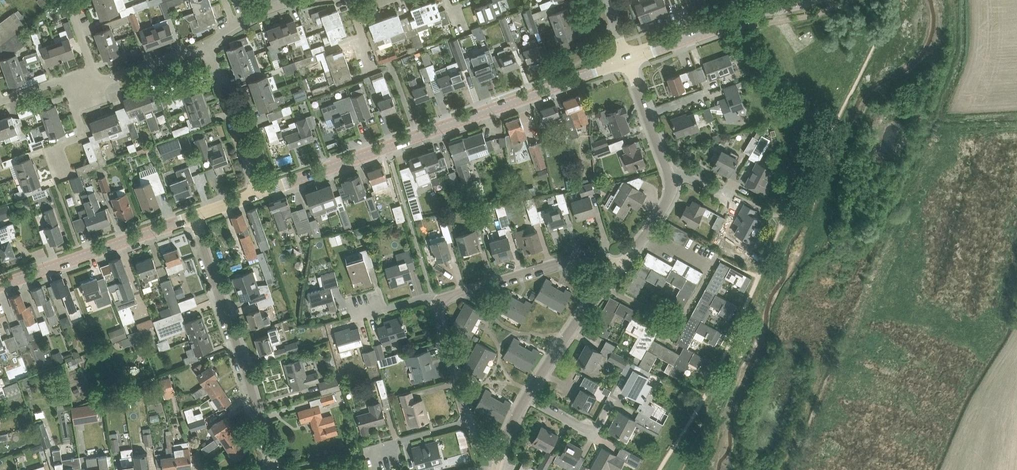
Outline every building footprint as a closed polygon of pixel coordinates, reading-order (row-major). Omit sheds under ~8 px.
[(97,5),(101,18),(111,15),(118,12),(118,11),(127,8),(124,0),(109,0),(97,5)] [(135,12),(150,6),(148,0),(146,0),(133,5),(135,12)] [(163,2),(160,3),(165,17),(166,19),(167,19),(167,18),(172,16),(169,7),(167,0),(163,2)] [(196,11),(212,6),(210,0),(186,0),(184,0),(187,8),(190,7),(193,6),(195,11),(191,12),(192,13),(196,11)] [(501,14),(497,1),(499,0),(493,0),(493,2),(475,8),(480,21),(501,14)] [(540,4),(542,10),(554,5),(565,1),(564,0),(550,0),(540,4)] [(642,21),(655,16),(649,0),(639,0),(640,2),(635,4),(642,21)] [(655,16),(668,11),(664,2),(664,0),(649,0),(655,16)] [(431,2),(421,5),(427,22),(433,19),(436,26),(442,23),(443,26),(450,23),(446,10),(439,12),(435,2),(431,3),(431,2)] [(411,36),(412,38),(416,50),(420,48),(421,51),(427,49),(426,46),(424,47),(419,32),(429,28),(427,22),(421,5),(412,9),(414,14),(410,16),(410,17),(405,19),(411,35),(411,36)] [(554,5),(542,10),(532,13),(533,17),(534,19),(556,11),(554,5)] [(191,12),(183,15),(189,21),(192,20),(196,33),(213,26),(211,21),(215,19),(214,16),(215,15),(212,6),(196,11),(192,13),(191,12)] [(319,25),(325,23),(327,29),(343,23),(339,14),(338,14),(336,10),(333,12),(331,6),(311,14),(314,19),(316,18),(319,25)] [(567,8),(550,14),(555,28),(572,21),(567,8)] [(18,9),(0,23),(0,45),(17,32),(26,26),(20,18),(23,15),(18,9)] [(135,12),(128,14),(130,21),(134,30),(140,28),(135,12)] [(95,33),(100,45),(115,40),(111,28),(130,21),(128,14),(110,20),(111,21),(102,24),(104,30),(95,33)] [(411,36),(411,35),(405,19),(400,20),(397,14),(384,19),(392,41),(405,37),(405,38),(411,36)] [(498,52),(498,53),(492,55),(494,61),(496,67),(502,65),(504,70),(518,65),(513,50),(517,48),(505,16),(499,19),(508,45),(504,47),(505,49),(498,52)] [(538,29),(534,19),(533,17),(526,19),(531,32),(538,29)] [(385,42),(386,44),(392,41),(384,19),(370,24),(372,30),(367,31),(374,50),(380,48),(379,45),(385,42)] [(300,36),(294,20),(281,25),(287,42),(294,39),(297,46),(302,44),(304,49),(310,47),(305,34),(300,36)] [(62,39),(55,42),(56,43),(62,60),(63,60),(63,59),(75,55),(69,38),(75,36),(69,21),(63,23),(66,30),(59,32),(62,39)] [(560,41),(577,34),(572,21),(555,28),(560,41)] [(174,38),(168,23),(155,28),(161,43),(162,45),(169,42),(168,41),(174,38)] [(341,35),(346,33),(343,23),(327,29),(329,34),(323,37),(326,45),(333,42),(342,39),(341,35)] [(155,28),(154,25),(147,27),(141,30),(147,48),(153,46),(154,48),(161,45),(160,43),(161,43),(155,28)] [(283,50),(281,44),(287,42),(281,25),(268,29),(273,45),(268,47),(275,68),(280,66),(277,58),(279,58),(277,52),(283,50)] [(0,45),(0,51),(1,52),(4,57),(5,58),(1,59),(6,72),(26,64),(41,60),(39,55),(38,51),(25,56),(24,58),(24,59),(19,61),(17,54),(14,51),(25,43),(21,37),(17,32),(0,45)] [(37,33),(31,34),(36,45),(38,51),(39,55),(44,53),(42,47),(37,33)] [(231,48),(228,49),(232,62),(254,54),(254,55),(255,54),(253,49),(246,51),(243,44),(249,42),(247,36),(229,42),(230,43),(231,42),(233,47),(231,47),(231,48)] [(115,40),(100,45),(105,59),(107,58),(109,64),(125,58),(123,52),(125,51),(123,45),(121,38),(115,40)] [(522,46),(524,52),(528,61),(542,56),(538,45),(537,46),(535,39),(529,41),(530,44),(522,46)] [(573,39),(561,44),(563,49),(576,44),(573,39)] [(61,60),(61,61),(62,60),(55,43),(55,42),(42,47),(44,53),(49,64),(61,60)] [(323,44),(311,49),(313,54),(316,53),(325,50),(323,44)] [(457,61),(446,65),(449,73),(449,74),(454,86),(454,88),(467,83),(464,74),(462,69),(468,67),(460,45),(453,48),(457,61)] [(466,57),(465,57),(471,76),(477,74),(479,79),(487,76),(494,74),(493,73),(489,62),(494,61),(489,49),(489,50),(466,58),(466,57)] [(421,54),(422,57),(422,58),(423,58),(426,66),(425,66),(430,80),(431,80),(438,78),(439,82),(442,89),(443,92),(454,88),(454,86),(449,74),(442,76),(440,68),(439,69),(436,70),(435,68),(433,63),(432,63),(428,51),(425,52),(421,54)] [(331,70),(348,64),(344,54),(339,56),(337,52),(321,58),(323,65),(328,63),(329,64),(331,70)] [(294,62),(296,67),(318,59),(316,53),(313,54),(294,61),(294,62)] [(254,54),(232,62),(237,75),(241,74),(241,75),(243,74),(242,73),(246,72),(249,78),(261,73),(262,73),(255,54),(254,55),(254,54)] [(710,79),(734,70),(728,54),(705,63),(710,79)] [(298,71),(296,67),(294,62),(283,66),(287,75),(298,71)] [(26,64),(6,72),(10,85),(14,84),(14,85),(16,84),(16,83),(26,80),(23,72),(28,70),(26,65),(26,64)] [(350,73),(351,73),(348,64),(331,70),(325,72),(330,85),(352,77),(350,73)] [(425,66),(420,68),(425,82),(430,80),(425,66)] [(701,66),(695,68),(700,81),(700,82),(706,80),(701,66)] [(700,81),(695,68),(667,78),(670,84),(667,85),(670,94),(684,89),(682,81),(690,78),(692,83),(700,81)] [(382,71),(371,75),(373,82),(376,91),(379,90),(381,89),(384,99),(378,101),(379,104),(383,113),(396,109),(388,87),(385,78),(382,71)] [(45,72),(28,79),(30,85),(47,79),(45,72)] [(267,76),(250,82),(255,96),(272,90),(267,76)] [(426,84),(419,87),(415,77),(409,80),(416,101),(430,96),(426,84)] [(717,107),(710,107),(711,111),(725,113),(729,123),(740,118),(737,110),(744,107),(738,89),(736,84),(733,85),(724,88),(727,97),(718,100),(717,101),(717,107)] [(329,91),(328,86),(313,91),(314,96),(329,91)] [(293,93),(297,102),(307,98),(304,89),(293,93)] [(138,94),(146,118),(151,131),(160,128),(154,112),(164,108),(163,105),(161,99),(159,94),(154,96),(151,90),(138,94)] [(178,98),(175,99),(177,107),(184,104),(187,103),(189,110),(206,104),(200,90),(182,97),(178,98)] [(260,110),(277,104),(277,103),(285,101),(282,94),(275,97),(272,90),(255,96),(260,110)] [(334,103),(322,107),(326,120),(333,117),(336,124),(338,130),(355,124),(353,119),(358,117),(359,120),(372,115),(364,92),(351,97),(350,95),(334,101),(334,103)] [(131,115),(137,113),(139,120),(146,118),(138,94),(125,99),(131,115)] [(562,113),(571,138),(579,135),(576,126),(588,122),(586,114),(579,96),(563,101),(567,111),(562,113)] [(189,118),(187,119),(189,125),(189,126),(191,131),(200,127),(198,123),(201,122),(211,118),(206,104),(189,110),(192,117),(189,118)] [(556,104),(541,109),(545,119),(549,131),(550,134),(559,131),(557,128),(555,121),(553,116),(559,114),(558,112),(559,112),(556,104)] [(38,121),(45,118),(46,122),(59,117),(55,105),(35,112),(38,121)] [(276,110),(267,113),(270,121),(272,120),(284,115),(293,112),(290,105),(281,108),(276,110)] [(603,122),(609,120),(614,135),(630,129),(625,115),(627,114),(624,105),(621,106),(622,107),(610,111),(609,108),(599,111),(603,122)] [(20,118),(33,113),(31,107),(18,111),(20,118)] [(710,107),(702,109),(707,122),(711,121),(714,120),(713,116),(711,111),(710,107)] [(118,117),(117,112),(103,117),(111,137),(124,133),(124,132),(129,130),(127,123),(127,122),(125,115),(118,117)] [(689,130),(698,126),(693,113),(672,120),(673,123),(673,125),(674,125),(678,135),(683,133),(689,131),(689,130)] [(317,126),(313,114),(296,120),(296,121),(300,130),(299,130),(304,142),(314,138),(311,128),(317,126)] [(0,120),(0,126),(3,135),(5,142),(12,140),(15,138),(19,137),(20,139),(27,137),(25,131),(24,129),(21,120),(14,123),(12,117),(12,116),(0,120)] [(45,139),(65,132),(59,117),(46,122),(48,128),(42,130),(45,139)] [(103,117),(91,122),(95,134),(98,142),(99,142),(111,137),(103,117)] [(506,137),(507,145),(507,150),(508,150),(509,162),(516,161),(515,150),(518,150),(520,149),(521,147),(523,144),(523,141),(523,139),(527,137),(520,117),(506,122),(510,134),(505,135),(506,137)] [(134,120),(127,122),(127,123),(129,130),(133,138),(139,136),(134,120)] [(289,126),(276,131),(279,138),(286,135),(290,147),(304,142),(299,130),(300,130),(296,121),(289,124),(289,126)] [(181,128),(172,131),(174,137),(183,134),(181,128)] [(462,183),(459,184),(461,191),(474,187),(466,161),(490,153),(489,151),(488,147),(482,131),(463,138),(463,137),(449,142),(462,181),(462,183)] [(752,136),(743,151),(750,155),(759,139),(762,134),(757,131),(754,137),(752,136)] [(750,155),(757,159),(765,146),(766,146),(770,138),(762,134),(759,139),(750,155)] [(221,142),(209,147),(206,139),(205,136),(195,140),(201,159),(205,157),(211,155),(218,173),(224,171),(222,165),(229,162),(221,142)] [(592,142),(595,149),(608,144),(605,137),(592,142)] [(32,150),(45,146),(42,139),(30,144),(32,150)] [(159,147),(164,159),(184,151),(179,139),(159,147)] [(641,147),(639,140),(623,146),(626,153),(623,154),(629,169),(637,166),(639,165),(645,163),(639,147),(641,147)] [(92,144),(91,141),(83,143),(90,162),(98,159),(92,144)] [(595,149),(592,149),(595,157),(610,152),(618,149),(615,141),(608,144),(595,149)] [(98,142),(92,144),(98,159),(100,167),(108,164),(99,142),(98,142)] [(537,169),(546,165),(538,143),(529,146),(537,169)] [(438,159),(435,150),(422,155),(429,173),(430,177),(436,175),(434,169),(440,167),(441,168),(447,166),(444,156),(438,159)] [(739,155),(731,151),(729,154),(722,150),(713,166),(729,175),(738,159),(737,158),(739,155)] [(25,153),(2,161),(5,167),(10,166),(14,178),(20,176),(36,170),(31,157),(28,159),(25,153)] [(413,166),(400,169),(408,198),(417,196),(419,195),(417,189),(419,184),(431,179),(430,177),(429,173),(422,155),(410,159),(413,166)] [(76,168),(79,175),(100,167),(98,159),(90,162),(76,168)] [(772,170),(757,162),(746,183),(764,193),(761,191),(772,170)] [(177,170),(180,180),(171,183),(177,198),(192,193),(189,184),(195,182),(189,166),(177,170)] [(381,184),(382,187),(383,187),(383,188),(388,186),(385,178),(387,178),(383,166),(368,171),(373,187),(381,184)] [(165,191),(157,169),(140,176),(141,185),(136,187),(144,210),(152,207),(159,205),(155,195),(165,191)] [(20,190),(15,192),(17,199),(39,191),(37,185),(41,184),(38,178),(40,177),(38,170),(36,170),(20,176),(23,183),(18,185),(20,190)] [(455,171),(449,173),(455,193),(461,191),(459,184),(455,171)] [(344,186),(338,188),(343,200),(353,197),(365,192),(359,174),(346,179),(347,180),(343,182),(344,186)] [(436,175),(430,177),(431,179),(433,184),(440,182),(437,174),(436,175)] [(70,179),(75,191),(84,188),(79,175),(70,179)] [(103,191),(110,189),(105,175),(98,178),(103,191)] [(582,199),(572,202),(576,215),(576,217),(577,217),(578,219),(595,214),(592,204),(589,194),(594,193),(593,188),(592,187),(591,182),(589,182),(584,184),(578,186),(580,190),(580,191),(582,196),(582,199)] [(645,194),(625,182),(610,208),(624,216),(635,197),(641,201),(645,194)] [(101,209),(95,191),(93,191),(90,183),(85,185),(88,193),(100,226),(111,223),(106,208),(101,209)] [(318,189),(327,212),(339,208),(337,203),(337,202),(331,184),(318,189)] [(111,197),(114,205),(113,205),(115,212),(117,211),(119,219),(134,214),(124,188),(115,191),(115,190),(110,192),(112,197),(111,197)] [(315,216),(327,212),(318,189),(307,193),(315,216)] [(526,189),(518,190),(519,197),(527,196),(526,189)] [(85,216),(90,230),(100,226),(88,193),(82,195),(87,208),(78,211),(81,217),(85,216)] [(558,225),(558,223),(565,221),(561,205),(566,204),(564,193),(555,194),(557,202),(553,204),(554,210),(546,212),(548,220),(547,221),(548,223),(549,222),(550,227),(558,225)] [(378,209),(373,195),(366,197),(371,211),(378,209)] [(417,196),(408,198),(415,219),(423,218),(417,196)] [(287,197),(269,203),(272,212),(278,229),(288,226),(285,218),(293,215),(299,233),(308,230),(311,239),(316,237),(310,221),(309,219),(308,217),(302,219),(298,209),(292,211),(287,197)] [(525,200),(532,225),(541,222),(534,198),(525,200)] [(685,221),(684,221),(686,222),(695,226),(702,214),(708,217),(711,210),(693,201),(688,212),(684,210),(680,218),(685,221)] [(494,204),(499,221),(500,220),(502,228),(498,229),(502,241),(491,244),(495,256),(494,256),(495,258),(496,261),(514,256),(506,230),(512,229),(504,203),(494,204)] [(9,204),(0,208),(0,220),(13,216),(9,204)] [(393,207),(397,222),(406,221),(401,205),(393,207)] [(753,216),(756,211),(744,205),(737,218),(741,221),(735,233),(751,241),(761,221),(753,216)] [(256,207),(248,210),(258,240),(261,249),(270,246),(267,237),(256,207)] [(474,230),(457,235),(460,243),(463,253),(476,249),(474,242),(478,241),(476,235),(482,234),(479,224),(474,207),(468,209),(467,209),(469,215),(471,215),(473,219),(471,220),(473,227),(474,230)] [(64,239),(53,209),(44,212),(49,226),(45,228),(51,244),(64,239)] [(346,209),(339,211),(345,228),(352,225),(346,209)] [(260,260),(258,255),(243,212),(232,216),(237,231),(239,230),(241,236),(240,237),(250,264),(260,260)] [(442,229),(449,227),(445,214),(438,215),(442,229)] [(726,218),(718,214),(712,227),(719,230),(726,218)] [(316,219),(310,221),(316,237),(322,236),(316,219)] [(663,234),(668,237),(675,225),(670,222),(663,234)] [(3,259),(4,259),(6,260),(10,259),(10,256),(15,254),(10,239),(18,236),(13,223),(0,228),(0,233),(3,241),(0,242),(0,250),(3,259)] [(668,237),(674,240),(680,228),(675,225),(668,237)] [(674,240),(679,242),(685,231),(680,228),(674,240)] [(524,230),(516,232),(520,247),(523,246),(525,253),(529,252),(529,253),(531,252),(531,251),(542,248),(538,232),(526,235),(524,230)] [(691,234),(685,231),(679,242),(684,245),(691,234)] [(435,257),(437,261),(451,256),(444,235),(437,237),(439,241),(431,243),(435,254),(434,255),(435,257)] [(168,265),(166,266),(168,273),(179,270),(176,263),(182,261),(177,248),(164,253),(168,265)] [(347,263),(352,279),(353,281),(362,279),(364,286),(372,283),(370,275),(368,267),(374,265),(369,248),(359,251),(361,259),(347,263)] [(399,263),(386,267),(391,283),(405,279),(412,277),(408,264),(413,262),(410,250),(400,253),(396,254),(399,263)] [(671,269),(676,272),(682,261),(678,258),(673,266),(648,251),(626,290),(637,296),(647,279),(662,287),(666,279),(671,269)] [(263,252),(257,254),(258,255),(260,260),(261,265),(266,278),(271,276),(267,263),(263,253),(263,252)] [(121,282),(109,286),(111,290),(111,291),(116,289),(120,288),(131,283),(125,266),(121,257),(110,261),(113,270),(115,276),(119,275),(121,282)] [(137,262),(140,272),(145,287),(153,284),(151,279),(159,276),(152,257),(137,262)] [(666,279),(681,287),(671,305),(682,311),(703,272),(682,261),(676,272),(671,269),(666,279)] [(706,288),(716,294),(717,293),(726,277),(740,285),(739,288),(744,290),(751,278),(720,261),(706,288)] [(232,280),(234,285),(236,286),(239,293),(240,292),(243,299),(258,294),(260,299),(272,295),(268,283),(257,284),(252,271),(241,275),(240,274),(235,275),(234,277),(233,278),(233,279),(232,280)] [(322,288),(308,292),(308,293),(311,302),(311,305),(327,300),(329,307),(331,311),(338,309),(331,287),(339,284),(336,275),(335,271),(321,275),(318,276),(322,288)] [(73,323),(82,320),(81,316),(82,315),(76,300),(74,301),(71,293),(68,284),(65,284),(63,278),(52,282),(57,297),(63,295),(73,323)] [(83,287),(83,288),(84,288),(87,299),(95,296),(99,307),(112,302),(108,290),(102,292),(97,278),(82,283),(83,287)] [(172,314),(181,311),(182,311),(178,301),(170,278),(161,282),(172,314)] [(546,278),(536,297),(549,304),(557,288),(551,284),(553,282),(546,278)] [(120,299),(115,301),(119,311),(122,318),(133,314),(130,306),(138,304),(131,283),(120,288),(116,289),(120,299)] [(42,302),(51,326),(58,323),(50,299),(47,299),(42,285),(32,289),(37,303),(42,302)] [(181,287),(174,289),(177,297),(184,295),(181,287)] [(565,289),(564,292),(557,288),(549,304),(561,311),(572,292),(565,289)] [(701,321),(702,320),(704,321),(711,310),(708,308),(711,304),(720,309),(719,312),(729,317),(737,304),(717,293),(716,294),(706,288),(691,315),(701,321)] [(506,289),(496,308),(509,315),(518,299),(511,296),(513,293),(506,289)] [(21,293),(10,297),(15,312),(16,311),(18,318),(23,316),(26,325),(35,322),(29,306),(26,307),(21,293)] [(198,305),(194,295),(178,301),(182,311),(198,305)] [(274,303),(272,296),(257,301),(260,308),(274,303)] [(606,330),(616,312),(630,320),(631,320),(632,318),(636,310),(610,296),(595,324),(606,330)] [(526,300),(524,303),(518,299),(509,315),(522,322),(532,303),(526,300)] [(475,324),(478,317),(481,319),(485,312),(466,302),(459,315),(475,324)] [(262,316),(260,309),(248,313),(252,327),(271,321),(269,314),(262,316)] [(187,330),(191,340),(208,334),(202,317),(185,323),(181,311),(172,314),(154,321),(160,339),(165,337),(166,338),(187,330)] [(452,328),(471,338),(474,332),(472,330),(475,324),(459,315),(452,328)] [(687,347),(696,330),(710,338),(708,341),(714,345),(722,331),(704,321),(702,320),(701,321),(691,315),(676,342),(684,347),(686,348),(687,347)] [(393,323),(379,327),(384,344),(391,342),(390,339),(406,334),(403,324),(404,324),(403,322),(402,322),(401,317),(392,320),(393,323)] [(635,355),(642,359),(653,339),(654,340),(658,332),(632,318),(631,320),(630,320),(626,328),(641,336),(632,353),(635,355)] [(11,327),(14,336),(15,335),(19,346),(27,343),(27,342),(20,324),(11,327)] [(124,327),(118,329),(121,339),(127,337),(124,327)] [(127,337),(121,339),(123,346),(148,338),(145,327),(127,333),(128,337),(127,337)] [(265,336),(255,339),(260,353),(269,350),(274,349),(273,344),(281,341),(277,327),(268,330),(270,335),(265,336)] [(362,342),(362,341),(360,332),(359,332),(358,329),(350,331),(350,329),(336,333),(341,351),(350,348),(349,346),(362,342)] [(8,349),(8,350),(19,346),(15,335),(14,336),(4,340),(2,340),(1,336),(0,333),(0,352),(8,349)] [(197,354),(213,348),(208,334),(191,340),(193,347),(186,350),(188,356),(184,358),(186,363),(199,359),(197,354)] [(168,337),(171,346),(177,344),(173,335),(168,337)] [(504,356),(516,363),(525,347),(519,344),(520,341),(514,337),(513,339),(511,342),(504,356)] [(674,364),(680,354),(654,340),(653,339),(642,359),(639,364),(638,365),(641,367),(649,371),(657,355),(669,361),(664,370),(669,373),(674,364)] [(94,341),(86,344),(89,351),(96,348),(94,341)] [(296,341),(284,345),(285,348),(275,351),(276,356),(287,353),(287,352),(299,349),(296,341)] [(497,352),(478,342),(471,355),(487,364),(490,357),(493,359),(497,352)] [(374,346),(378,358),(384,356),(381,344),(374,346)] [(585,364),(591,368),(595,360),(603,364),(607,356),(586,345),(578,360),(583,363),(583,364),(585,365),(585,364)] [(532,350),(525,347),(516,363),(529,370),(540,351),(533,348),(532,350)] [(689,362),(703,369),(702,372),(709,376),(715,362),(687,347),(686,348),(684,347),(680,354),(674,364),(669,373),(680,379),(689,362)] [(363,352),(366,364),(378,361),(375,349),(363,352)] [(409,372),(411,381),(417,379),(434,374),(427,351),(409,356),(407,350),(384,356),(378,358),(380,366),(406,359),(407,364),(409,364),(411,371),(409,372)] [(64,361),(61,351),(52,354),(55,364),(64,361)] [(623,367),(627,360),(611,352),(608,358),(623,367)] [(486,372),(483,370),(487,364),(471,355),(464,368),(483,378),(486,372)] [(635,355),(632,361),(639,364),(642,359),(635,355)] [(75,358),(68,361),(71,368),(78,365),(75,358)] [(306,376),(301,359),(286,364),(290,375),(288,375),(292,387),(290,387),(291,389),(292,388),(292,389),(308,384),(308,383),(318,380),(316,373),(306,376)] [(639,411),(648,416),(650,416),(655,407),(648,403),(653,395),(648,392),(652,386),(646,383),(649,378),(638,372),(641,367),(629,360),(622,372),(630,376),(622,390),(643,402),(642,404),(640,403),(637,409),(639,411)] [(199,374),(197,375),(205,385),(216,377),(219,376),(211,365),(205,369),(201,363),(195,367),(199,374)] [(597,397),(593,395),(600,383),(585,376),(579,388),(581,389),(573,402),(589,411),(597,397)] [(204,395),(209,391),(213,396),(224,389),(216,377),(205,385),(193,393),(197,398),(203,394),(204,395)] [(323,393),(340,388),(337,379),(320,384),(323,393)] [(382,399),(389,397),(383,379),(377,381),(382,399)] [(4,387),(9,399),(22,393),(17,381),(4,387)] [(160,384),(164,398),(174,395),(171,381),(160,384)] [(220,408),(232,401),(224,389),(213,396),(220,408)] [(475,408),(488,415),(497,399),(491,395),(492,392),(486,389),(475,408)] [(421,400),(414,402),(412,392),(400,395),(403,405),(405,405),(411,426),(429,421),(427,412),(424,413),(421,400)] [(323,405),(335,401),(333,394),(321,398),(323,405)] [(504,402),(497,399),(488,415),(501,422),(511,403),(505,399),(504,402)] [(205,410),(212,405),(208,400),(201,405),(205,410)] [(380,400),(368,404),(371,412),(358,416),(363,433),(369,431),(368,426),(385,421),(382,413),(384,412),(380,400)] [(72,407),(75,424),(99,420),(96,402),(72,407)] [(317,439),(337,433),(335,424),(332,414),(322,417),(322,416),(319,405),(299,411),(302,422),(311,419),(314,431),(313,431),(314,433),(315,433),(317,439)] [(189,423),(196,420),(192,408),(185,411),(189,423)] [(618,420),(612,432),(620,437),(625,439),(624,441),(627,442),(636,425),(649,432),(650,430),(658,434),(663,424),(648,416),(645,422),(639,418),(637,421),(634,419),(628,416),(619,411),(615,418),(618,420)] [(158,413),(149,415),(151,421),(159,419),(158,413)] [(215,439),(219,437),(219,436),(230,428),(233,427),(226,416),(219,421),(215,415),(209,419),(213,425),(212,426),(208,429),(215,439)] [(36,424),(44,447),(50,445),(52,444),(44,422),(36,424)] [(541,443),(540,445),(550,450),(558,435),(542,426),(535,439),(541,443)] [(227,448),(238,440),(230,428),(219,436),(227,448)] [(456,430),(460,446),(467,444),(465,438),(466,438),(463,428),(456,430)] [(161,457),(162,466),(163,469),(170,469),(178,469),(176,455),(174,444),(173,434),(171,434),(171,430),(165,431),(166,435),(168,447),(166,447),(168,456),(161,457)] [(9,439),(7,432),(0,434),(0,441),(9,439)] [(116,432),(109,433),(112,451),(119,450),(116,432)] [(144,434),(143,434),(145,446),(146,446),(153,445),(151,433),(144,434)] [(211,450),(218,445),(214,440),(208,444),(211,450)] [(235,459),(246,452),(238,440),(227,448),(235,459)] [(188,441),(174,444),(176,455),(178,469),(193,466),(190,452),(188,441)] [(413,448),(419,469),(429,469),(435,469),(433,462),(441,460),(436,441),(413,448)] [(561,454),(558,453),(554,461),(564,466),(566,462),(572,465),(574,462),(575,462),(582,448),(568,441),(561,454)] [(616,456),(616,455),(603,448),(591,469),(593,469),(608,469),(610,465),(619,469),(624,460),(616,456)] [(54,450),(56,463),(56,464),(57,469),(74,469),(81,467),(80,456),(62,459),(60,449),(54,450)] [(219,461),(226,457),(222,451),(215,456),(219,461)] [(537,469),(539,469),(545,469),(553,455),(547,451),(537,469)] [(631,452),(626,461),(638,468),(643,458),(631,452)] [(134,455),(135,463),(136,469),(150,469),(149,463),(149,460),(149,461),(147,453),(134,455)] [(122,469),(136,469),(135,463),(134,455),(126,457),(121,458),(122,465),(121,465),(122,469)] [(108,461),(107,456),(99,457),(87,459),(88,469),(105,469),(104,467),(109,467),(108,461)]
